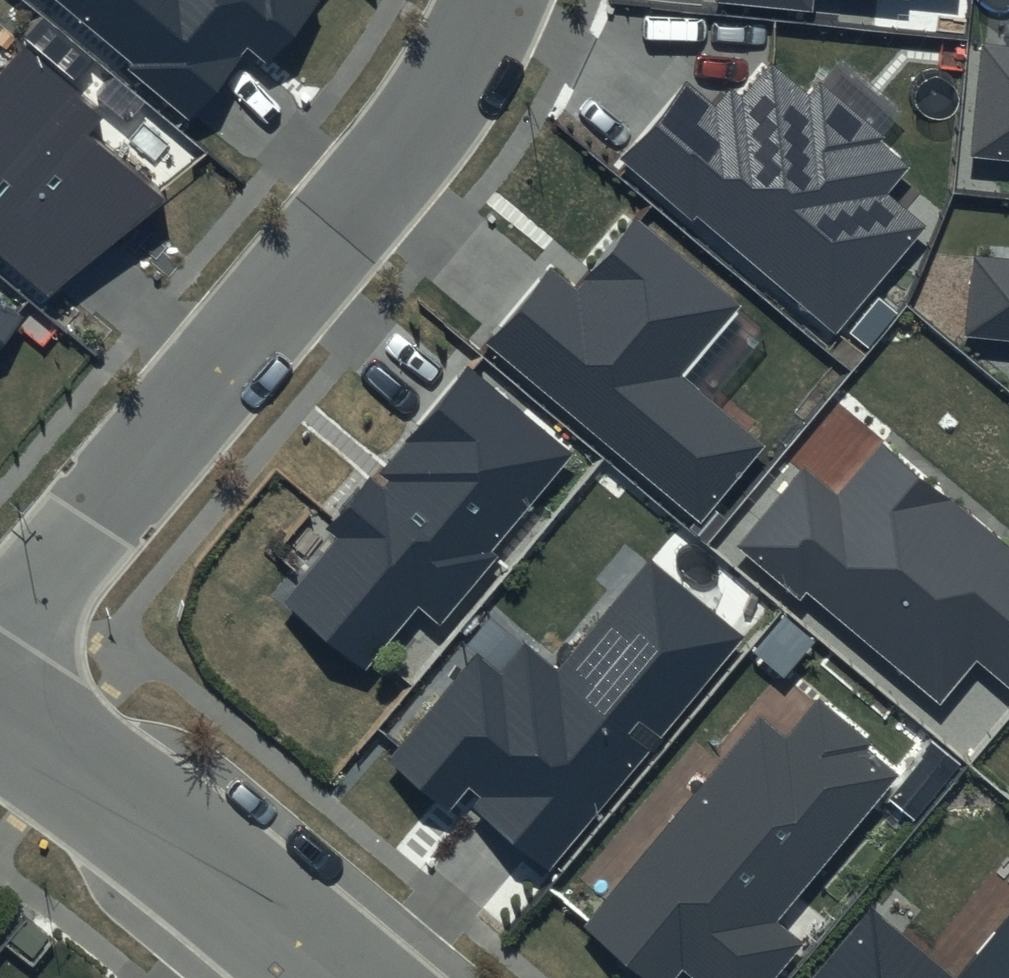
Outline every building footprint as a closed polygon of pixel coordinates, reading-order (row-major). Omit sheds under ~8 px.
[(139,62),(133,69),(189,116),(247,47),(271,67),(327,1),(326,0),(64,0),(139,62)] [(713,3),(815,13),(816,0),(714,0),(713,3)] [(24,45),(0,72),(0,254),(50,296),(166,200),(88,134),(102,117),(24,45)] [(984,45),(973,151),(1008,155),(1008,47),(984,45)] [(811,97),(772,64),(741,101),(730,92),(718,107),(686,80),(617,160),(690,223),(695,217),(835,337),(929,228),(888,192),(910,167),(881,142),(886,136),(824,82),(811,97)] [(739,306),(634,219),(575,290),(548,267),(485,343),(701,523),(766,446),(681,376),(739,306)] [(970,252),(962,337),(1008,341),(1008,256),(970,252)] [(0,291),(0,311),(10,299),(0,291)] [(569,454),(466,370),(382,473),(392,480),(384,490),(366,476),(323,528),(334,537),(282,600),(367,669),(417,607),(441,626),(498,557),(490,550),(569,454)] [(881,447),(838,499),(799,467),(733,547),(798,600),(806,591),(940,701),(974,659),(1008,688),(1008,551),(881,447)] [(746,636),(651,557),(557,669),(527,644),(502,674),(475,651),(385,758),(448,811),(469,786),(481,796),(471,809),(548,873),(746,636)] [(819,700),(785,740),(757,717),(585,925),(649,977),(671,977),(679,968),(691,977),(777,977),(804,945),(778,923),(900,775),(865,747),(869,741),(819,700)] [(955,977),(873,909),(815,977),(1008,977),(1008,913),(955,977)]
